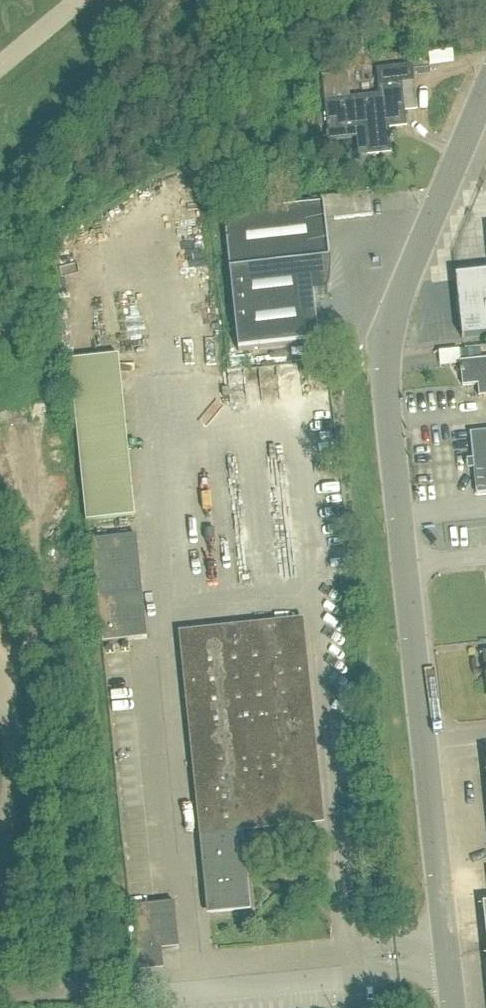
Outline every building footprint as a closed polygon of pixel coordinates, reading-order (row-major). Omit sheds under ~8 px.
[(406,121),(402,85),(414,84),(413,68),(376,72),(378,87),(379,96),(349,99),(347,75),(322,78),(324,102),(328,133),(368,129),(371,156),(391,153),(388,123),(406,121)] [(223,217),(229,273),(237,353),(318,344),(313,296),(326,295),(328,290),(329,284),(329,279),(330,273),(330,267),(329,261),(324,222),(372,216),(369,194),(311,200),(312,207),(223,217)] [(455,279),(462,340),(463,340),(485,337),(485,275),(455,279)] [(91,522),(141,518),(130,357),(80,361),(91,522)] [(460,365),(463,388),(481,386),(482,398),(485,398),(485,362),(460,365)] [(470,435),(477,497),(485,496),(485,433),(470,435)] [(135,538),(91,543),(103,645),(146,640),(135,538)] [(212,917),(259,913),(252,832),(328,826),(311,621),(188,631),(212,917)] [(138,955),(140,975),(162,972),(159,953),(181,951),(176,906),(155,908),(134,911),(131,911),(135,956),(138,955)]
